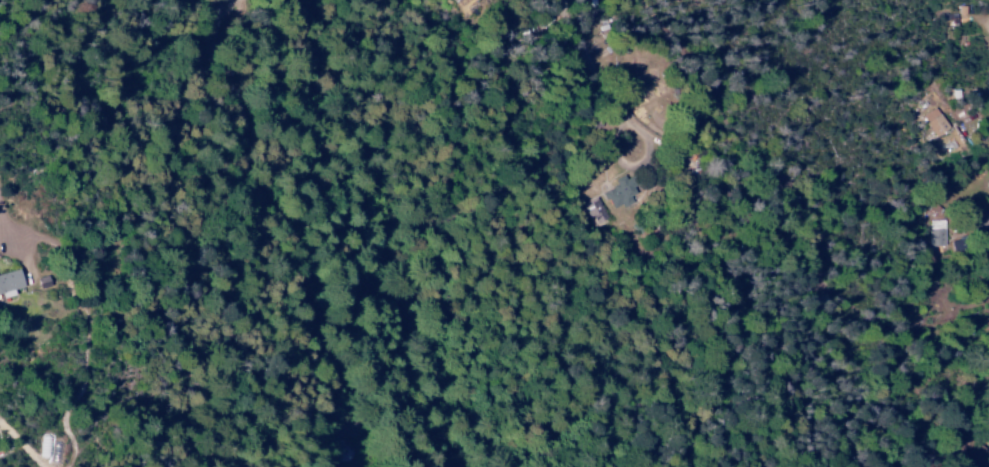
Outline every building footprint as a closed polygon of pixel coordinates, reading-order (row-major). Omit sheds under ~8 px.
[(947,128),(933,107),(919,116),(933,137),(947,128)] [(611,210),(631,201),(629,196),(634,193),(625,173),(612,179),(615,186),(602,192),(611,210)] [(594,228),(607,220),(595,197),(581,205),(594,228)] [(943,246),(943,220),(928,220),(928,246),(943,246)] [(12,295),(10,290),(20,287),(15,270),(0,274),(0,299),(12,295)]
